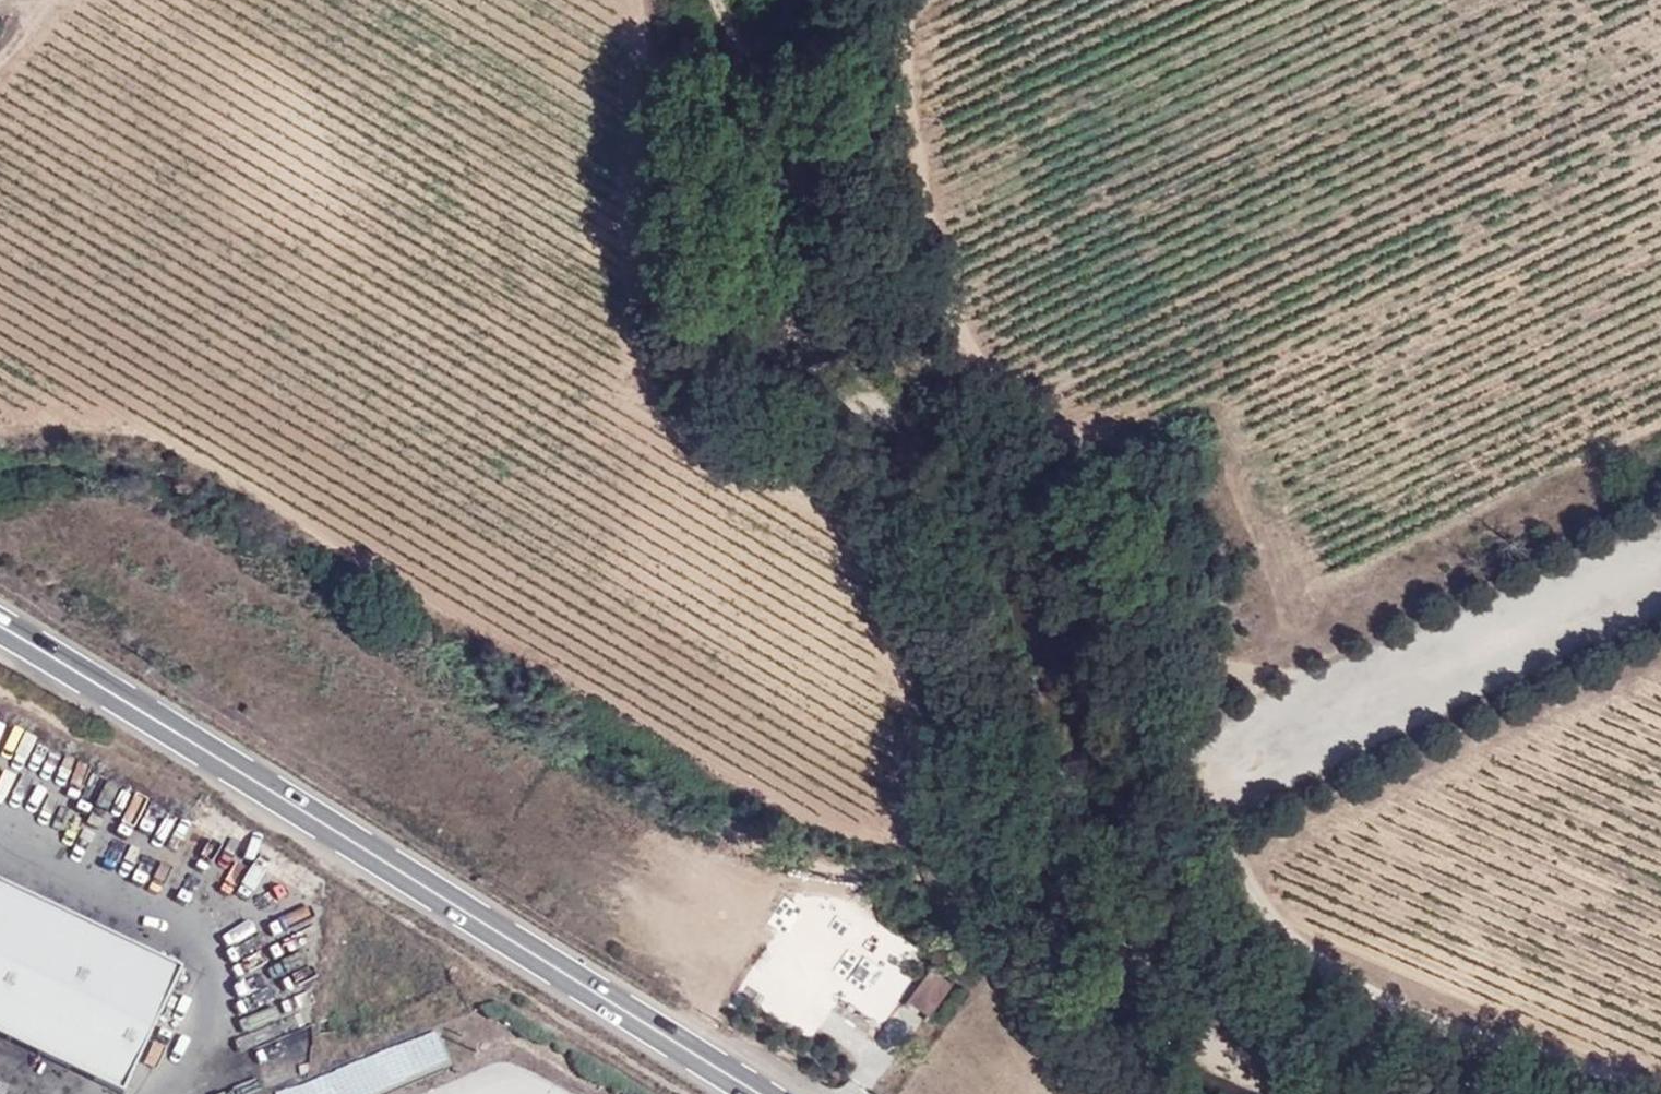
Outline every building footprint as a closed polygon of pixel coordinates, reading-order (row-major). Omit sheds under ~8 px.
[(123,1088),(173,973),(0,887),(0,1031),(123,1088)] [(931,969),(911,997),(932,1013),(953,984),(931,969)] [(288,1091),(289,1093),(334,1093),(333,1091),(358,1081),(363,1093),(365,1093),(446,1064),(435,1036),(288,1091)]
